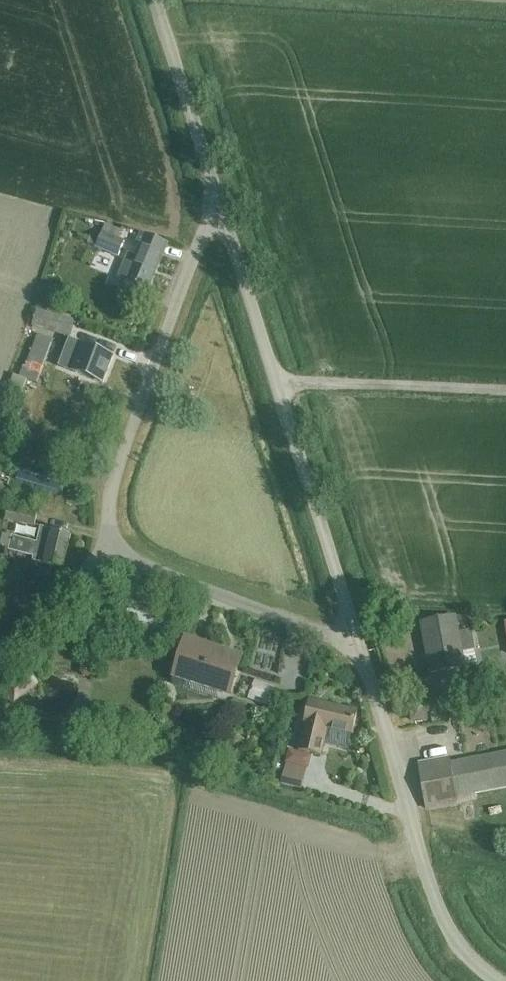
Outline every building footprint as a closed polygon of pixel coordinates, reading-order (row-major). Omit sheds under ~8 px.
[(106,224),(100,239),(91,235),(88,243),(97,246),(97,247),(119,256),(125,241),(118,239),(121,230),(106,224)] [(129,253),(118,279),(146,291),(166,244),(142,234),(137,245),(142,247),(138,257),(129,253)] [(37,310),(33,326),(70,337),(75,320),(37,310)] [(19,376),(13,373),(7,392),(22,397),(28,379),(37,382),(53,339),(37,334),(26,364),(24,363),(19,376)] [(82,345),(81,346),(72,343),(63,367),(72,371),(102,382),(112,357),(82,345)] [(2,432),(0,437),(0,442),(5,444),(9,435),(2,432)] [(58,492),(62,478),(23,465),(19,479),(58,492)] [(8,507),(5,521),(35,527),(38,513),(8,507)] [(10,549),(9,551),(35,557),(34,562),(63,569),(71,534),(43,528),(41,527),(39,540),(38,543),(12,537),(10,549)] [(470,634),(459,637),(455,619),(423,626),(428,651),(430,650),(435,671),(432,671),(433,675),(464,669),(461,654),(474,652),(470,634)] [(281,680),(301,684),(309,640),(289,636),(281,680)] [(188,644),(179,674),(176,681),(226,697),(228,690),(238,660),(188,644)] [(80,667),(80,672),(83,676),(88,676),(92,673),(92,668),(89,664),(84,664),(80,667)] [(14,679),(1,689),(12,703),(24,693),(14,679)] [(255,682),(249,699),(268,706),(274,688),(255,682)] [(328,729),(353,735),(358,712),(310,702),(299,750),(322,756),(328,729)] [(426,719),(423,705),(412,707),(415,721),(426,719)] [(449,758),(418,763),(427,809),(456,803),(455,797),(505,788),(505,754),(450,764),(449,758)] [(307,767),(286,762),(281,783),(302,788),(307,767)]
